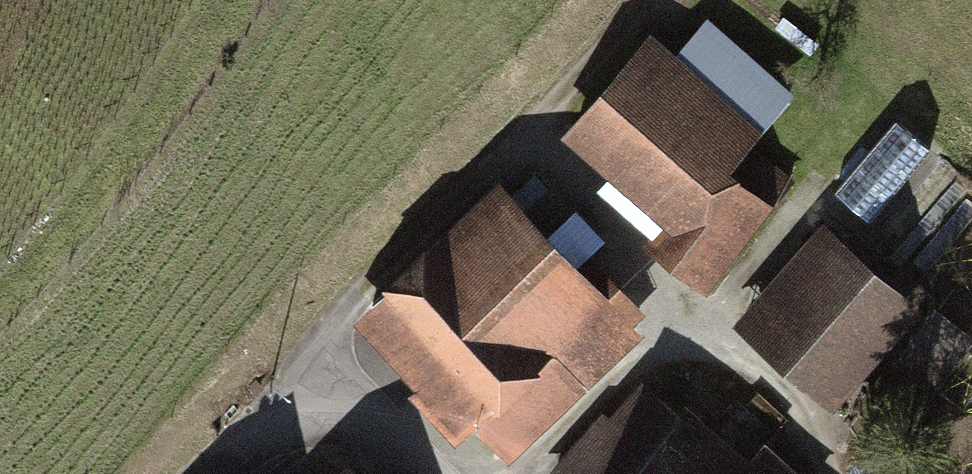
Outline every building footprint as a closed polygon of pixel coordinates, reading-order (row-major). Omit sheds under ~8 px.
[(769,136),(651,36),(562,139),(616,185),(605,198),(712,289),(793,195),(750,158),(769,136)] [(926,156),(875,111),(805,191),(856,236),(926,156)] [(658,324),(505,169),(345,325),(461,443),(478,426),(515,464),(658,324)] [(840,415),(928,313),(827,227),(740,329),(840,415)] [(933,314),(888,375),(933,408),(971,354),(971,343),(933,314)] [(769,448),(755,463),(692,406),(679,421),(639,385),(558,473),(797,473),(769,448)]
